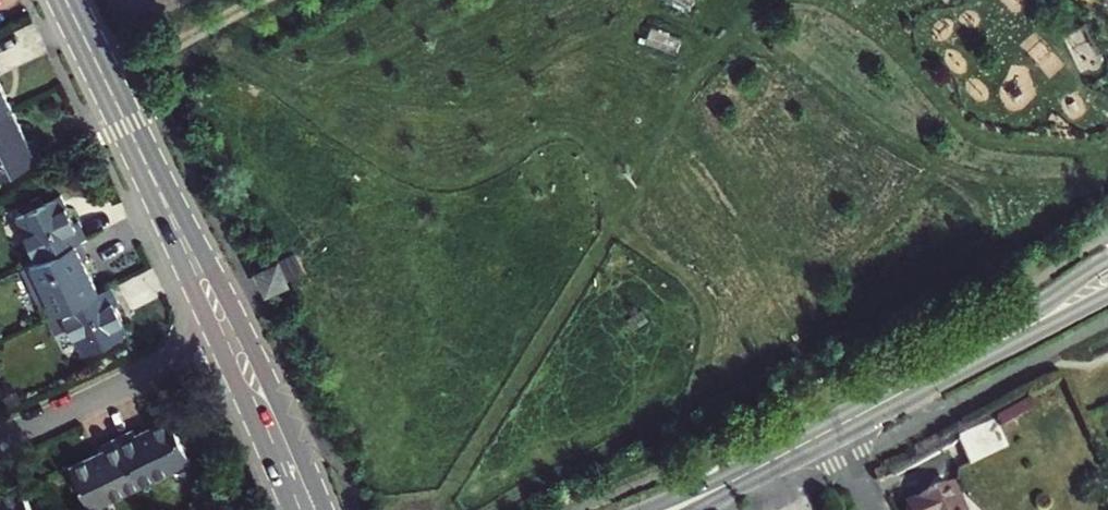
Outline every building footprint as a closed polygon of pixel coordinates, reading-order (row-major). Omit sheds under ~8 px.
[(12,108),(0,84),(0,114),(12,108)] [(31,139),(27,140),(12,108),(0,114),(0,174),(39,155),(31,139)] [(78,219),(73,222),(60,195),(16,216),(37,260),(81,239),(86,236),(78,219)] [(81,239),(37,260),(30,264),(53,312),(61,309),(97,291),(83,259),(89,256),(81,239)] [(275,257),(255,268),(267,290),(287,280),(275,257)] [(97,291),(61,309),(82,352),(126,331),(114,304),(119,302),(111,285),(97,291)] [(134,431),(118,439),(141,485),(193,460),(172,418),(137,435),(134,431)] [(92,509),(141,485),(118,439),(105,445),(108,451),(72,468),(92,509)] [(0,494),(0,509),(34,509),(22,484),(0,494)] [(907,508),(908,509),(965,509),(954,486),(907,508)]
